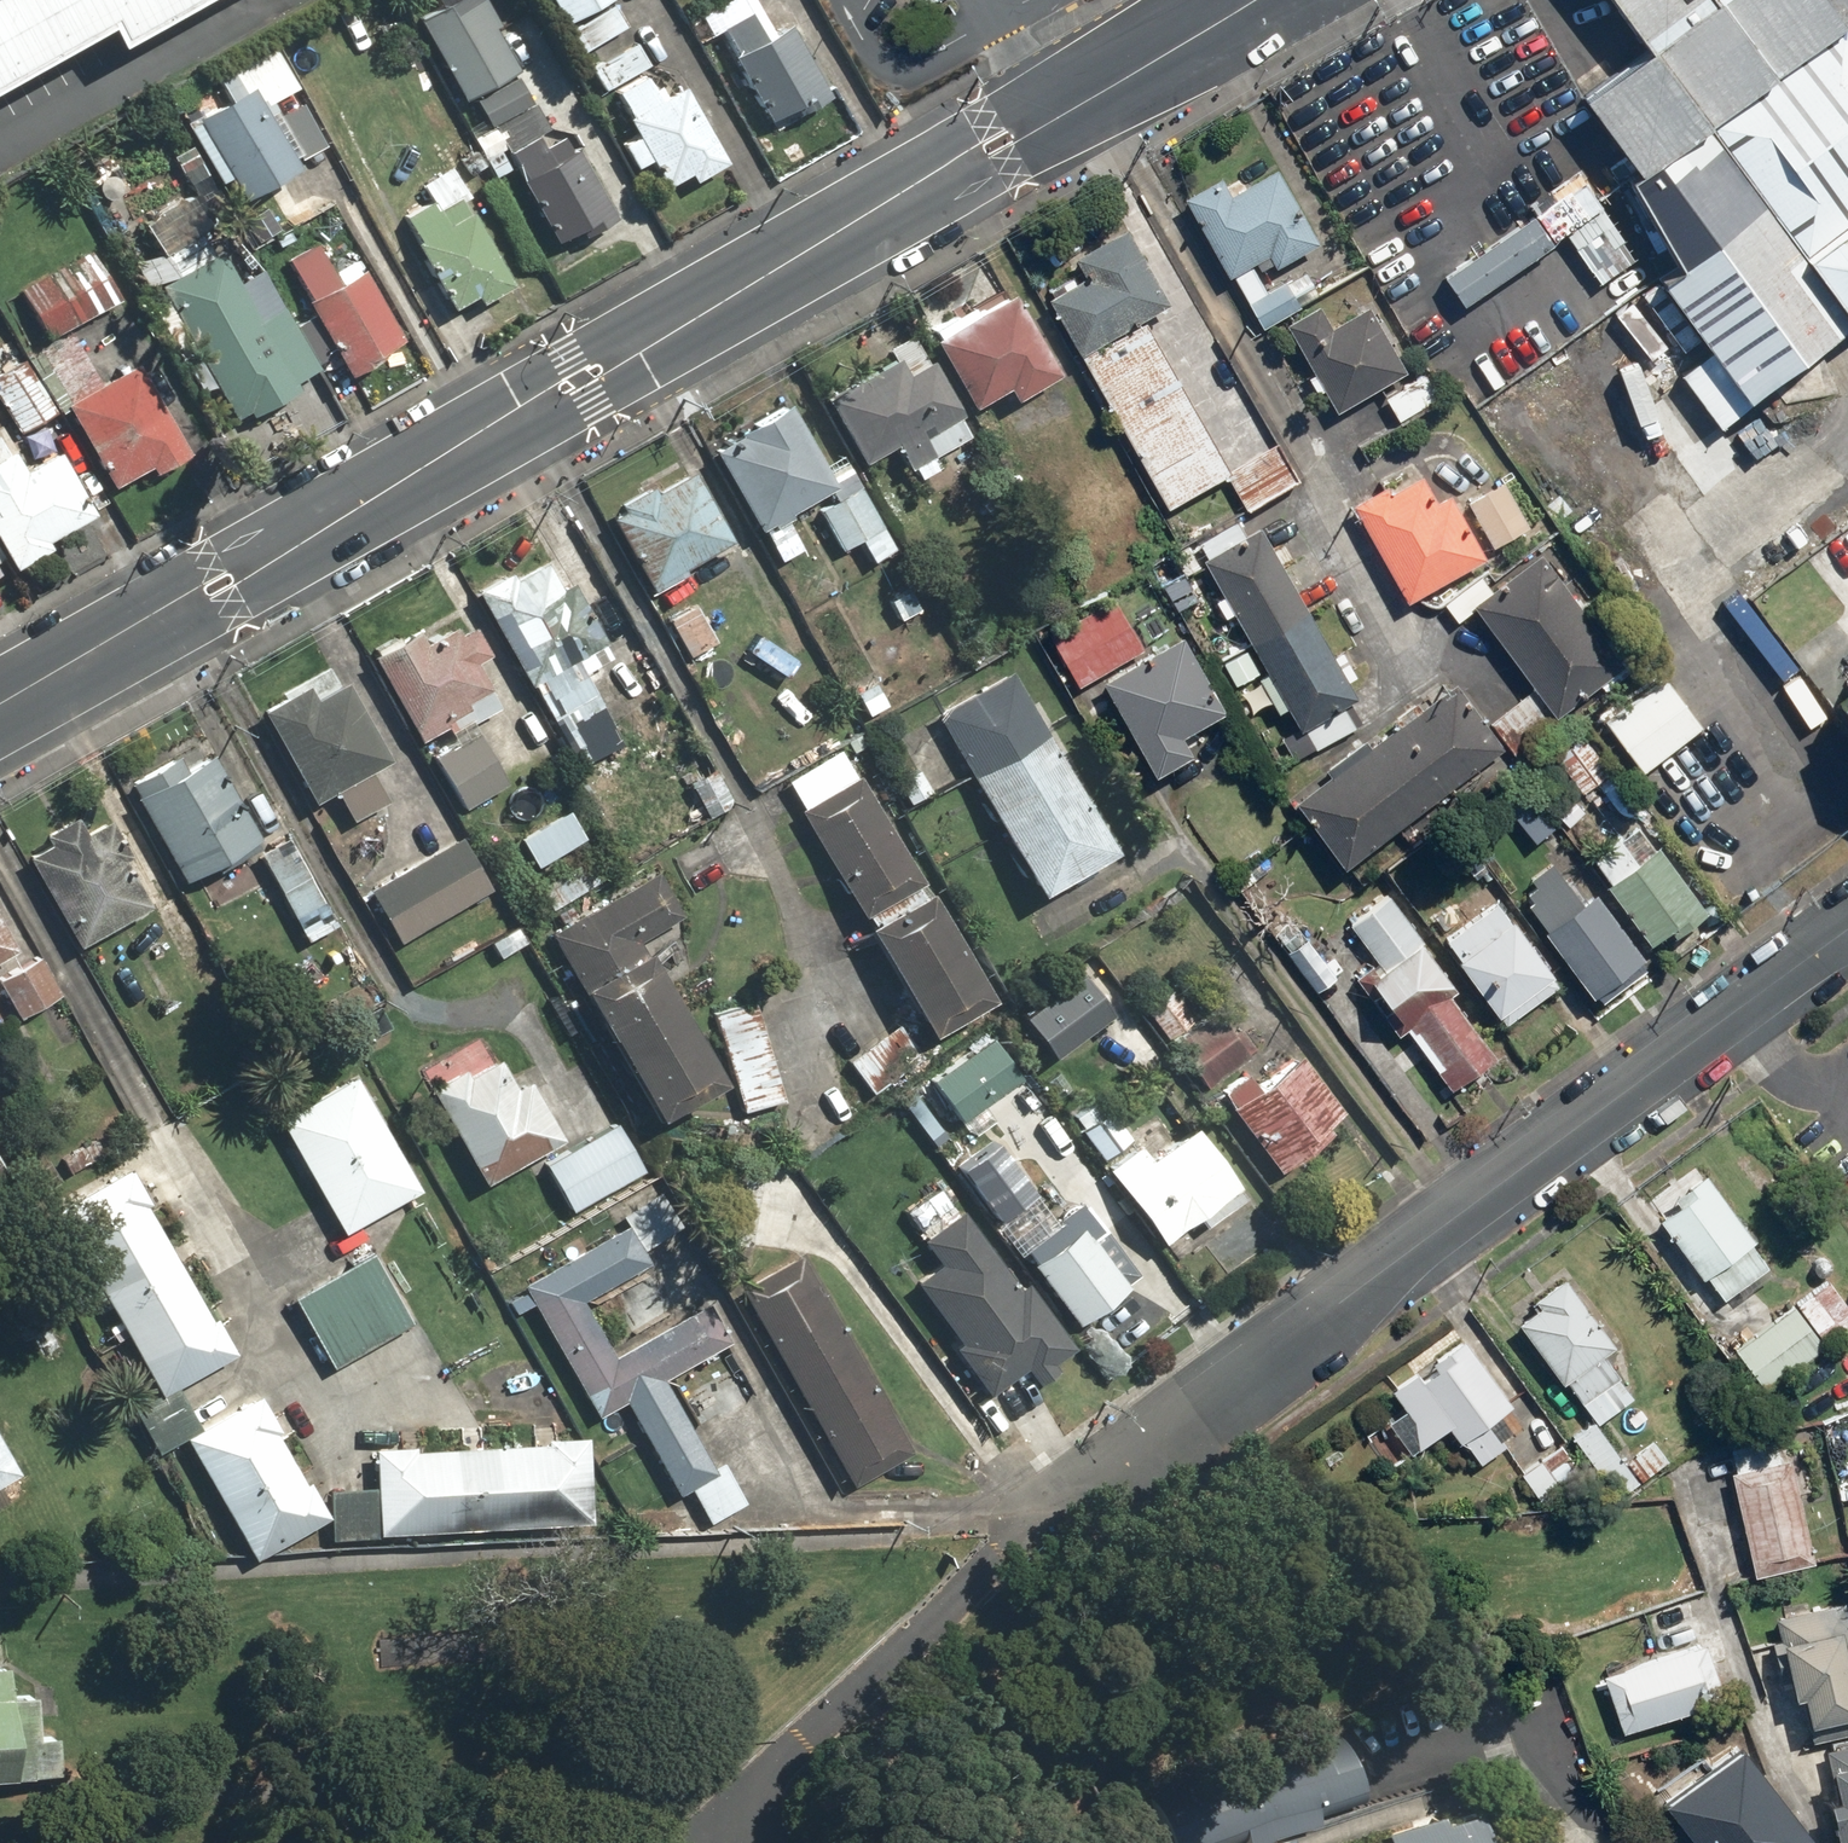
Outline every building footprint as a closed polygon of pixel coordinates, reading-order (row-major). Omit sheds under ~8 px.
[(89,29),(97,54),(185,0),(0,0),(0,78),(89,29)] [(481,0),(435,0),(404,18),(454,102),(508,70),(485,31),(496,25),(481,0)] [(561,23),(578,54),(623,30),(607,0),(541,0),(555,26),(561,23)] [(748,0),(722,0),(685,22),(698,44),(717,32),(728,51),(721,55),(761,124),(780,112),(784,119),(825,95),(782,21),(766,31),(748,0)] [(1628,177),(1700,125),(1840,23),(1847,34),(1847,0),(1608,0),(1646,52),(1575,104),(1628,177)] [(1840,23),(1700,125),(1795,255),(1847,217),(1847,34),(1840,23)] [(633,44),(580,69),(592,94),(645,69),(633,44)] [(297,102),(264,120),(257,108),(290,89),(265,46),(222,71),(233,90),(184,118),(233,203),(293,168),(289,162),(320,145),(297,102)] [(643,164),(656,190),(681,178),(685,186),(719,169),(668,65),(609,93),(629,135),(614,143),(628,172),(643,164)] [(465,142),(490,178),(507,168),(549,245),(602,216),(558,135),(538,146),(530,131),(541,125),(509,79),(472,105),(487,126),(465,142)] [(1654,277),(1741,397),(1846,324),(1842,319),(1700,125),(1628,177),(1622,182),(1669,265),(1654,277)] [(203,175),(183,144),(164,156),(183,187),(203,175)] [(1260,287),(1249,268),(1262,260),(1269,273),(1318,245),(1271,162),(1225,188),(1217,174),(1178,197),(1226,281),(1232,278),(1242,297),(1260,287)] [(1529,218),(1439,276),(1458,306),(1549,247),(1577,291),(1625,260),(1571,175),(1521,207),(1529,218)] [(426,198),(395,217),(410,241),(406,244),(445,310),(466,298),(471,308),(506,287),(451,195),(432,206),(426,198)] [(136,224),(154,255),(192,233),(175,202),(136,224)] [(1795,255),(1842,319),(1847,315),(1847,217),(1795,255)] [(1077,361),(1138,326),(1168,308),(1121,227),(1064,261),(1075,280),(1041,300),(1077,361)] [(194,362),(182,369),(196,394),(209,387),(228,421),(326,366),(299,320),(291,325),(257,266),(233,280),(214,246),(204,251),(196,237),(158,258),(166,273),(149,282),(158,298),(145,306),(176,361),(190,354),(194,362)] [(298,303),(341,378),(399,345),(356,269),(333,282),(310,241),(280,258),(303,300),(298,303)] [(15,292),(39,342),(114,306),(89,255),(15,292)] [(1244,304),(1257,328),(1296,308),(1284,284),(1244,304)] [(1052,376),(1007,296),(971,316),(965,305),(917,332),(961,411),(997,391),(1003,403),(1052,376)] [(1314,304),(1281,324),(1335,414),(1411,368),(1371,302),(1328,328),(1314,304)] [(1138,326),(1077,361),(1164,512),(1225,476),(1138,326)] [(851,470),(886,449),(900,472),(906,468),(913,480),(935,467),(930,458),(965,437),(904,334),(868,356),(872,363),(809,401),(851,470)] [(56,407),(107,491),(142,469),(148,478),(186,455),(129,362),(56,407)] [(20,365),(0,377),(0,412),(14,434),(50,411),(20,365)] [(781,403),(701,451),(750,532),(830,485),(781,403)] [(88,517),(52,449),(14,468),(0,442),(0,562),(4,569),(41,550),(38,544),(88,517)] [(1292,481),(1270,448),(1224,479),(1246,512),(1292,481)] [(677,574),(731,542),(686,464),(599,515),(647,598),(680,579),(677,574)] [(1437,502),(1421,472),(1351,509),(1402,606),(1484,562),(1449,496),(1437,502)] [(1504,478),(1464,504),(1492,548),(1532,522),(1504,478)] [(810,514),(835,554),(851,544),(865,567),(892,551),(853,487),(810,514)] [(1340,707),(1353,699),(1253,528),(1241,535),(1233,520),(1190,545),(1311,753),(1353,729),(1340,707)] [(1468,615),(1550,717),(1628,655),(1542,547),(1489,589),(1479,576),(1441,606),(1456,624),(1468,615)] [(619,743),(580,674),(613,655),(554,551),(472,598),(582,794),(615,775),(602,753),(619,743)] [(922,609),(909,586),(879,604),(893,626),(922,609)] [(1128,625),(1113,600),(1045,639),(1076,693),(1096,682),(1151,779),(1189,757),(1179,741),(1226,715),(1180,636),(1146,656),(1140,646),(1169,629),(1157,608),(1128,625)] [(687,602),(658,619),(682,660),(711,643),(687,602)] [(439,730),(448,745),(423,759),(453,813),(505,784),(470,721),(496,707),(472,664),(483,658),(453,606),(365,655),(415,744),(439,730)] [(812,665),(781,686),(793,704),(824,683),(812,665)] [(365,772),(384,760),(329,668),(251,714),(306,807),(326,795),(344,825),(383,802),(365,772)] [(1010,671),(929,715),(1029,898),(1109,854),(1010,671)] [(868,674),(845,688),(864,719),(887,705),(868,674)] [(1666,679),(1603,724),(1639,773),(1701,728),(1666,679)] [(1339,872),(1503,752),(1470,707),(1459,714),(1443,692),(1289,804),(1339,872)] [(1524,698),(1488,727),(1513,758),(1549,730),(1524,698)] [(1610,774),(1578,736),(1550,760),(1582,798),(1610,774)] [(172,756),(120,784),(174,884),(254,840),(207,754),(179,769),(172,756)] [(709,769),(683,784),(703,820),(729,806),(709,769)] [(850,918),(914,881),(855,781),(791,818),(850,918)] [(1527,808),(1511,822),(1532,846),(1548,832),(1527,808)] [(559,811),(513,840),(532,870),(578,841),(559,811)] [(156,904),(107,817),(85,830),(79,818),(16,854),(71,952),(156,904)] [(1673,940),(1705,915),(1637,825),(1584,864),(1646,946),(1666,931),(1673,940)] [(456,837),(362,894),(392,945),(487,889),(456,837)] [(284,843),(255,860),(289,919),(318,903),(284,843)] [(582,858),(534,889),(548,911),(595,880),(582,858)] [(1566,885),(1550,862),(1522,882),(1533,897),(1520,906),(1587,1000),(1639,963),(1591,895),(1584,900),(1571,881),(1566,885)] [(681,913),(655,869),(577,915),(569,903),(549,915),(556,927),(537,938),(643,1122),(714,1081),(633,941),(681,913)] [(918,889),(855,926),(919,1036),(983,999),(918,889)] [(1333,936),(1346,927),(1372,962),(1359,972),(1452,1097),(1498,1063),(1449,997),(1459,990),(1388,894),(1366,910),(1351,889),(1317,915),(1333,936)] [(1497,901),(1441,943),(1503,1023),(1558,981),(1497,901)] [(11,953),(0,934),(0,959),(11,953)] [(0,978),(0,993),(13,1018),(56,995),(36,959),(0,978)] [(1071,972),(1012,1018),(1045,1061),(1104,1015),(1071,972)] [(753,997),(708,1008),(735,1113),(781,1101),(753,997)] [(1125,1003),(1091,1033),(1123,1069),(1156,1039),(1125,1003)] [(1192,1037),(1171,1051),(1197,1091),(1243,1060),(1223,1031),(1199,1047),(1192,1037)] [(918,1074),(886,1032),(845,1064),(878,1106),(918,1074)] [(924,1085),(956,1125),(1016,1078),(985,1038),(924,1085)] [(1321,1125),(1339,1111),(1293,1053),(1249,1087),(1240,1075),(1212,1097),(1272,1174),(1326,1131),(1321,1125)] [(454,1068),(418,1088),(476,1190),(557,1144),(521,1081),(509,1087),(493,1059),(459,1078),(454,1068)] [(349,1069),(268,1116),(339,1238),(420,1190),(349,1069)] [(1125,1139),(1088,1095),(1062,1116),(1099,1161),(1125,1139)] [(1131,1141),(1094,1170),(1156,1246),(1186,1221),(1195,1232),(1240,1196),(1185,1128),(1172,1139),(1142,1103),(1117,1123),(1131,1141)] [(612,1126),(534,1168),(561,1217),(638,1175),(612,1126)] [(967,1189),(990,1223),(1035,1192),(1012,1158),(967,1189)] [(178,1441),(249,1563),(324,1519),(251,1396),(196,1428),(172,1387),(225,1356),(114,1168),(42,1210),(150,1393),(124,1409),(152,1456),(178,1441)] [(1705,1179),(1652,1217),(1698,1283),(1703,1280),(1719,1303),(1768,1269),(1705,1179)] [(651,1189),(614,1213),(636,1246),(673,1222),(651,1189)] [(1098,1228),(1074,1196),(1010,1243),(1069,1323),(1120,1286),(1084,1238),(1098,1228)] [(904,1285),(950,1346),(942,1352),(986,1408),(1068,1345),(961,1207),(914,1243),(930,1265),(904,1285)] [(579,1302),(638,1262),(617,1230),(517,1296),(585,1410),(605,1399),(671,1499),(684,1491),(709,1529),(742,1507),(658,1382),(712,1346),(686,1308),(615,1356),(579,1302)] [(281,1300),(322,1370),(404,1322),(364,1252),(281,1300)] [(793,1263),(731,1299),(844,1492),(906,1456),(793,1263)] [(1826,1348),(1847,1330),(1847,1302),(1827,1276),(1791,1305),(1826,1348)] [(1533,1307),(1512,1324),(1596,1428),(1633,1398),(1598,1355),(1613,1343),(1561,1278),(1530,1303),(1533,1307)] [(1826,1348),(1791,1305),(1730,1354),(1764,1397),(1826,1348)] [(1388,1395),(1425,1446),(1445,1431),(1455,1445),(1510,1406),(1463,1341),(1388,1395)] [(1590,1423),(1569,1439),(1613,1498),(1635,1482),(1590,1423)] [(1471,1439),(1462,1446),(1477,1466),(1502,1448),(1489,1430),(1472,1442),(1471,1439)] [(1774,1440),(1722,1451),(1737,1525),(1722,1528),(1729,1563),(1808,1546),(1790,1458),(1778,1460),(1774,1440)] [(366,1489),(323,1491),(326,1543),(581,1530),(577,1442),(365,1452),(366,1489)] [(17,1472),(0,1444),(0,1482),(17,1472)] [(1557,1488),(1576,1473),(1564,1457),(1545,1472),(1537,1461),(1518,1475),(1542,1505),(1560,1491),(1557,1488)] [(1789,1700),(1798,1698),(1810,1748),(1847,1738),(1847,1643),(1837,1599),(1769,1615),(1776,1643),(1765,1645),(1770,1663),(1780,1661),(1789,1700)] [(1597,1678),(1618,1734),(1710,1700),(1689,1644),(1597,1678)] [(11,1775),(3,1666),(0,1666),(0,1776),(11,1775)] [(1143,1794),(1158,1842),(1217,1842),(1230,1839),(1231,1842),(1235,1842),(1262,1834),(1261,1830),(1303,1816),(1302,1811),(1349,1796),(1329,1735),(1143,1794)] [(1822,1752),(1834,1804),(1822,1807),(1830,1842),(1847,1842),(1847,1746),(1822,1752)] [(1661,1842),(1802,1842),(1808,1839),(1760,1776),(1716,1809),(1689,1773),(1655,1799),(1678,1830),(1661,1842)] [(1463,1816),(1434,1825),(1431,1814),(1374,1833),(1376,1839),(1365,1842),(1472,1842),(1463,1816)]
